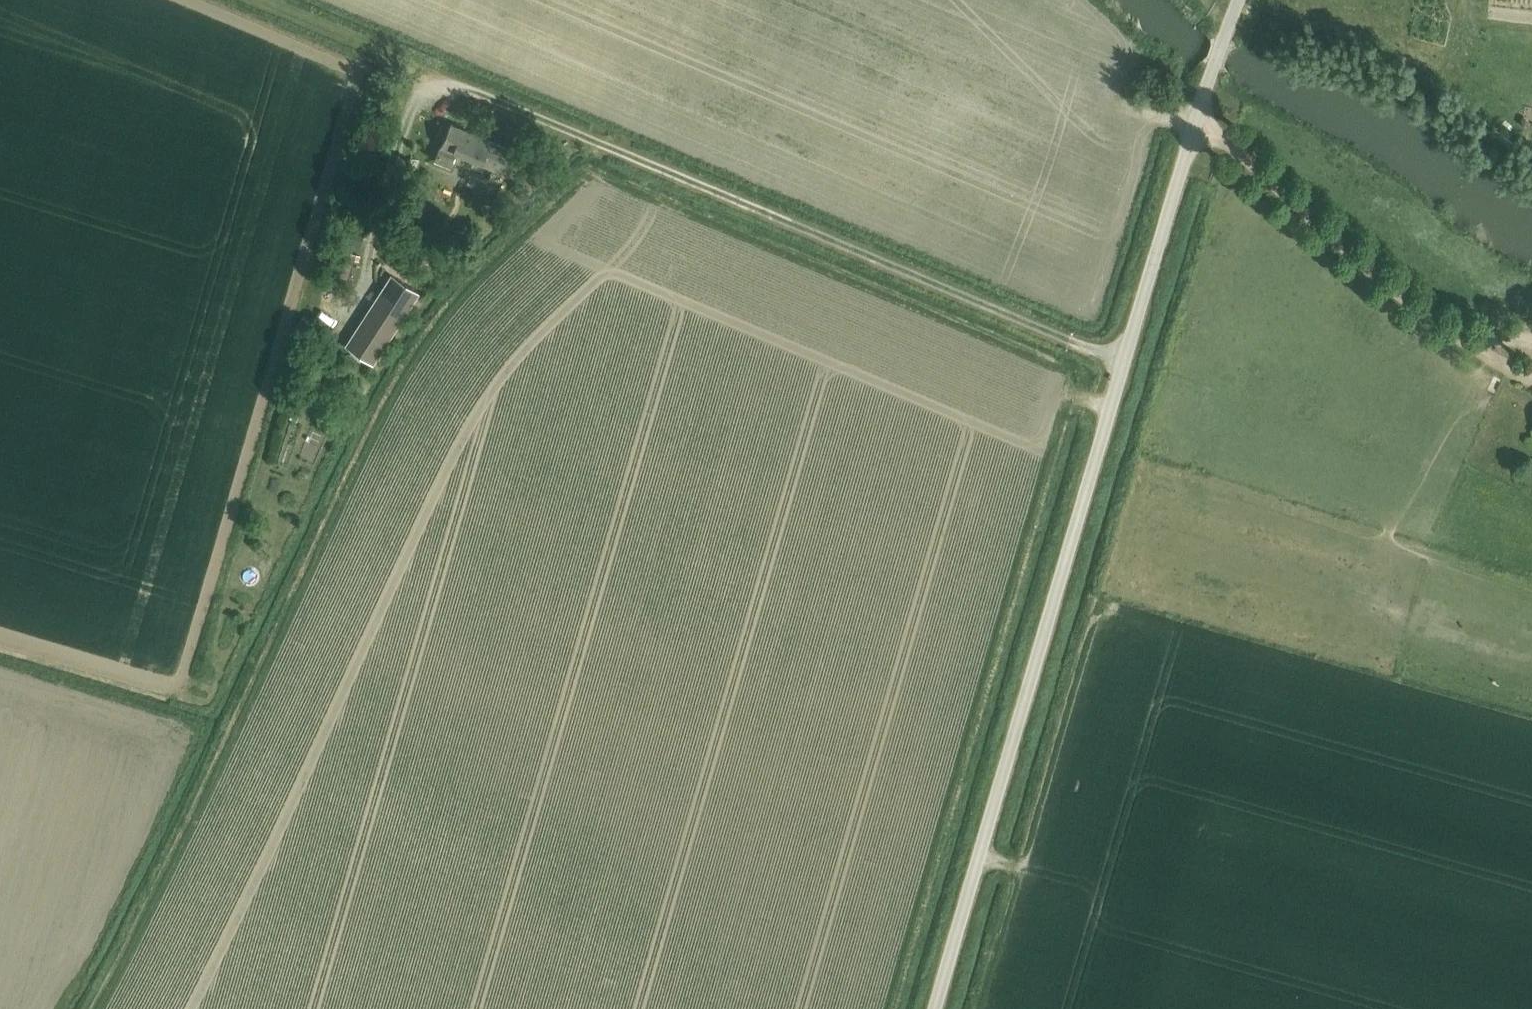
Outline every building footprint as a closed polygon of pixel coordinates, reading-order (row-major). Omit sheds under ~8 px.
[(451,124),(434,162),(450,169),(457,153),(506,174),(516,152),(451,124)] [(1254,195),(1250,201),(1255,205),(1260,200),(1254,195)] [(343,243),(341,249),(352,252),(354,247),(360,248),(364,232),(347,228),(343,243)] [(391,275),(345,346),(373,364),(419,293),(391,275)]
